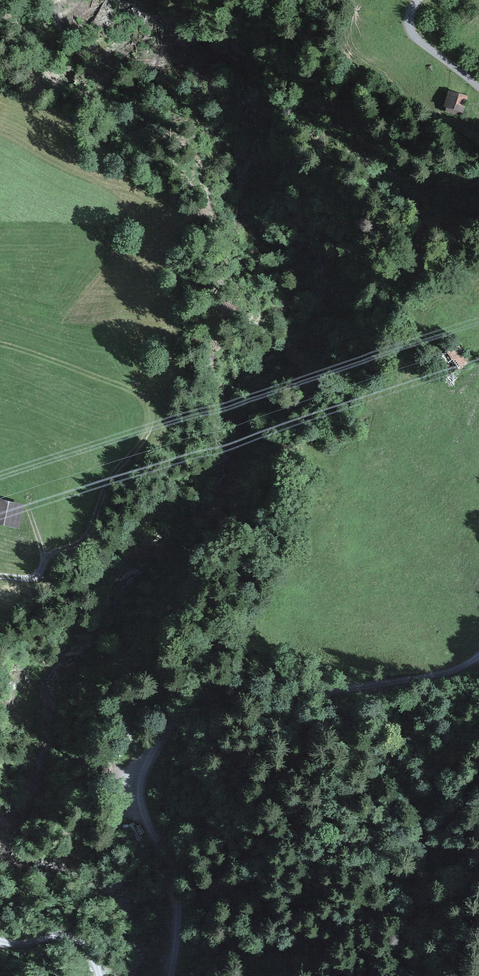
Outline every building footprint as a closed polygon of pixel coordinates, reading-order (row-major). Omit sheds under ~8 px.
[(447,91),(443,104),(463,110),(466,100),(456,97),(457,94),(447,91)] [(433,354),(425,359),(430,365),(434,363),(445,378),(468,362),(458,346),(450,352),(444,344),(432,352),(433,354)] [(13,524),(18,507),(0,503),(0,521),(13,524)]
